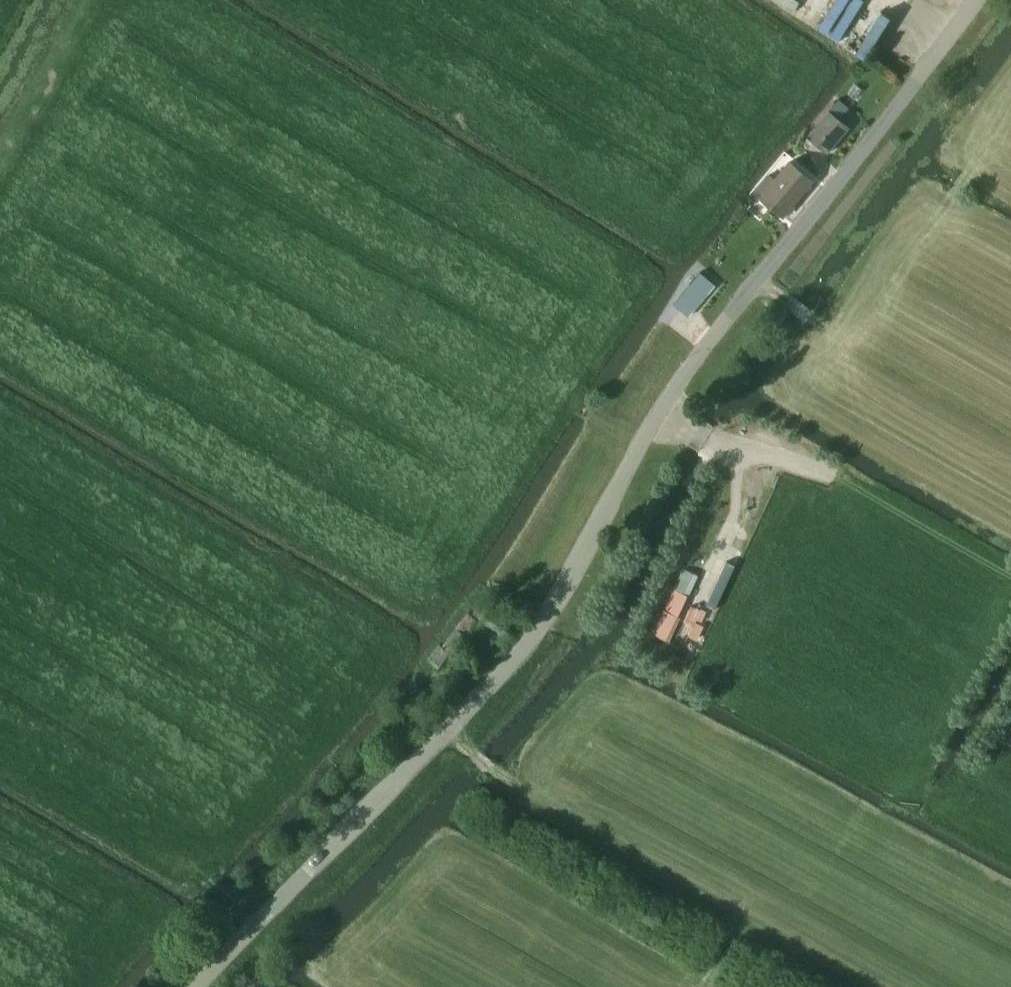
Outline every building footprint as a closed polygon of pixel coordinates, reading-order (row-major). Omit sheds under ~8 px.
[(793,12),(799,3),(795,0),(774,0),(793,12)] [(816,32),(845,43),(850,28),(845,26),(851,9),(828,0),(816,32)] [(839,100),(830,111),(840,120),(849,109),(839,100)] [(828,154),(849,128),(840,120),(830,111),(808,137),(828,154)] [(756,189),(763,195),(760,198),(784,217),(813,181),(790,162),(775,180),(768,174),(756,189)] [(686,291),(674,304),(687,315),(699,301),(686,291)] [(671,304),(660,317),(677,331),(687,318),(671,304)] [(683,570),(674,592),(685,597),(695,575),(683,570)] [(439,645),(428,660),(444,672),(480,623),(503,639),(515,622),(484,599),(471,616),(467,613),(442,647),(439,645)] [(702,623),(707,612),(702,610),(697,620),(702,623)] [(664,612),(654,634),(667,639),(677,618),(664,612)] [(704,626),(696,623),(695,622),(688,637),(689,637),(697,641),(704,626)]
